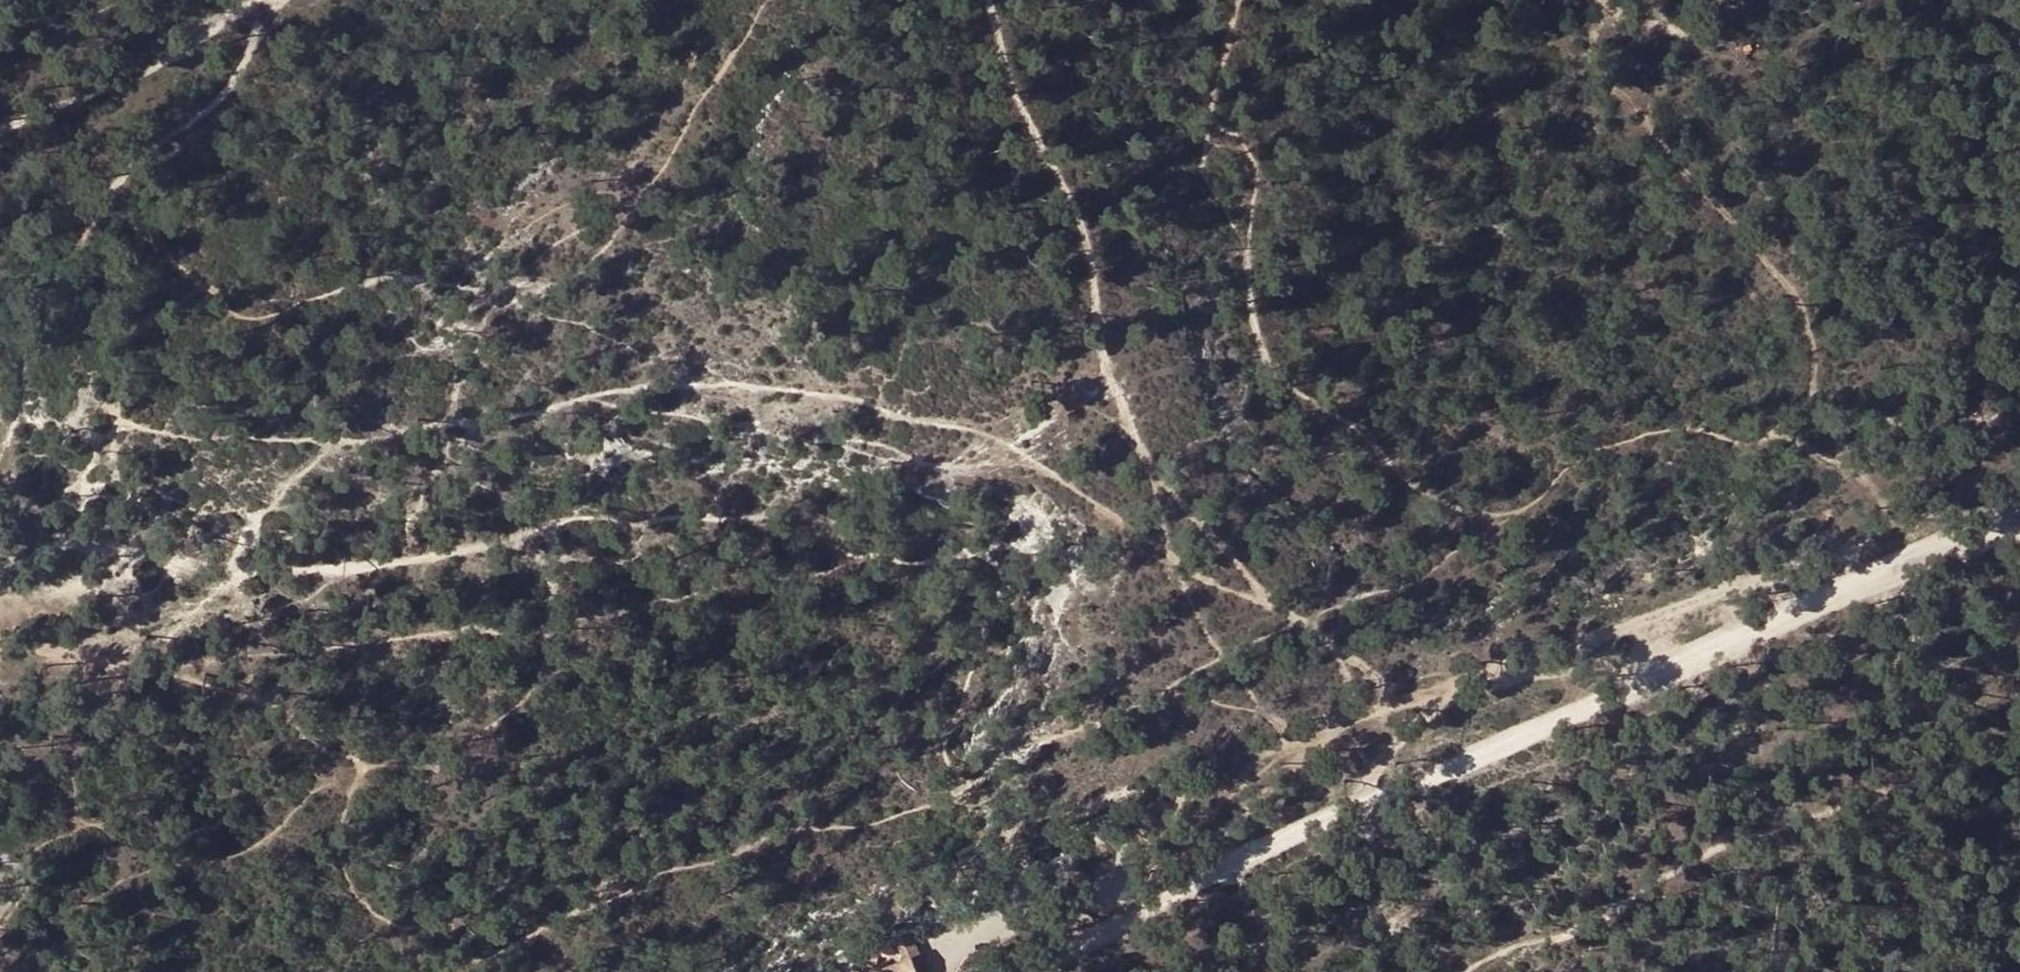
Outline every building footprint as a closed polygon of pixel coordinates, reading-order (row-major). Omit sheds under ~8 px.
[(914,950),(904,927),(893,933),(903,956),(914,950)] [(923,971),(914,950),(903,956),(878,966),(875,967),(871,968),(868,970),(867,971),(920,971),(923,971)]
